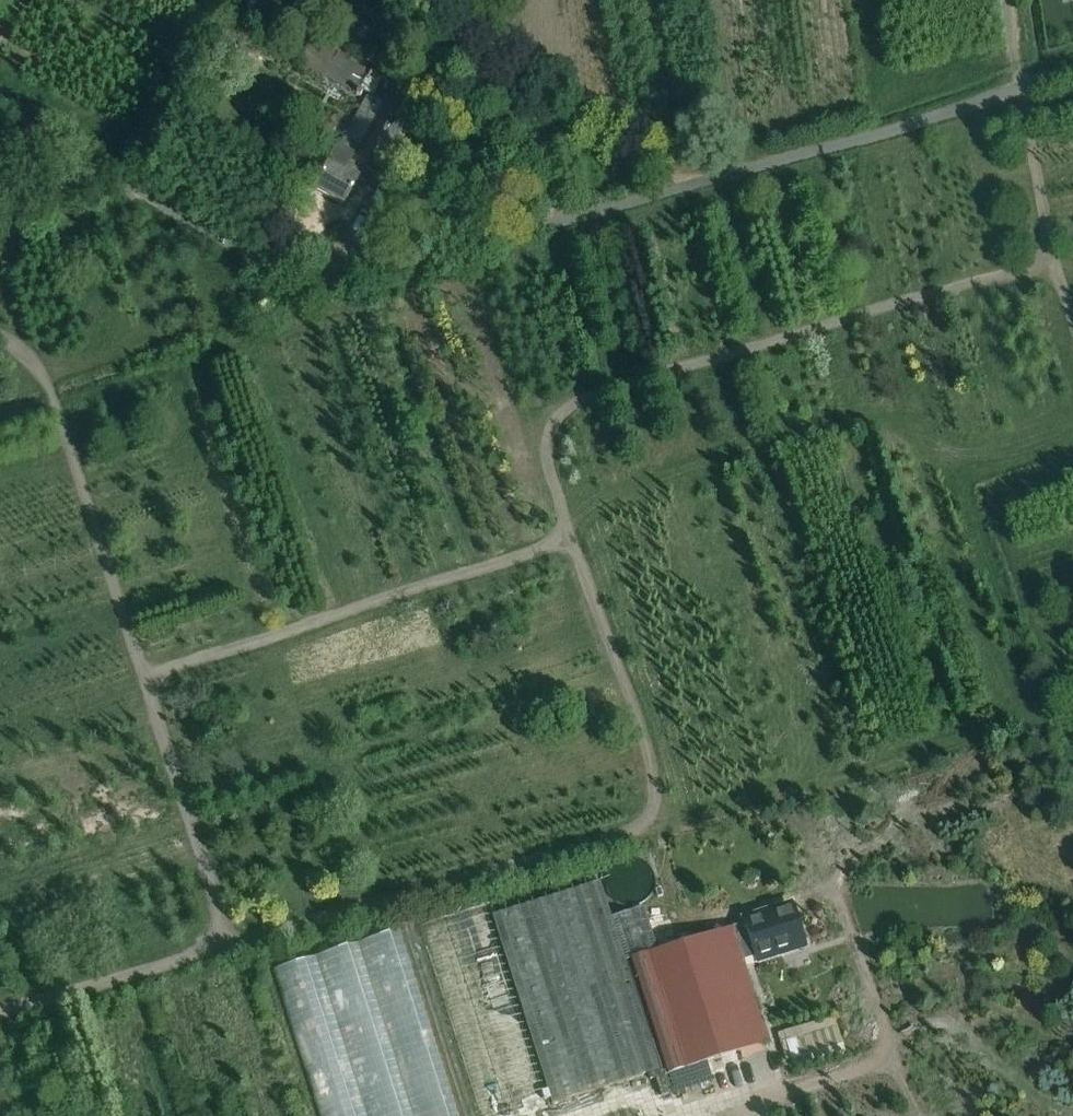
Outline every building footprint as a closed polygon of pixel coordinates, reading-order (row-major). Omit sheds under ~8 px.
[(364,25),(348,14),(339,28),(355,38),(364,25)] [(362,58),(386,70),(399,46),(375,34),(362,58)] [(409,110),(388,98),(381,94),(384,88),(376,84),(381,77),(310,38),(297,62),(359,96),(362,90),(369,94),(337,151),(334,150),(328,162),(313,154),(303,174),(317,182),(313,189),(343,205),(358,179),(368,185),(379,166),(409,110)] [(767,1043),(743,969),(730,928),(730,927),(624,961),(599,881),(491,914),(549,1103),(648,1073),(649,1079),(654,1077),(660,1096),(711,1081),(706,1063),(767,1043)] [(730,928),(743,969),(810,947),(794,899),(742,916),(744,924),(730,928)] [(653,902),(627,907),(630,921),(655,916),(653,902)] [(293,954),(332,1115),(460,1115),(414,925),(293,954)] [(849,1007),(793,1023),(803,1056),(859,1039),(849,1007)]
